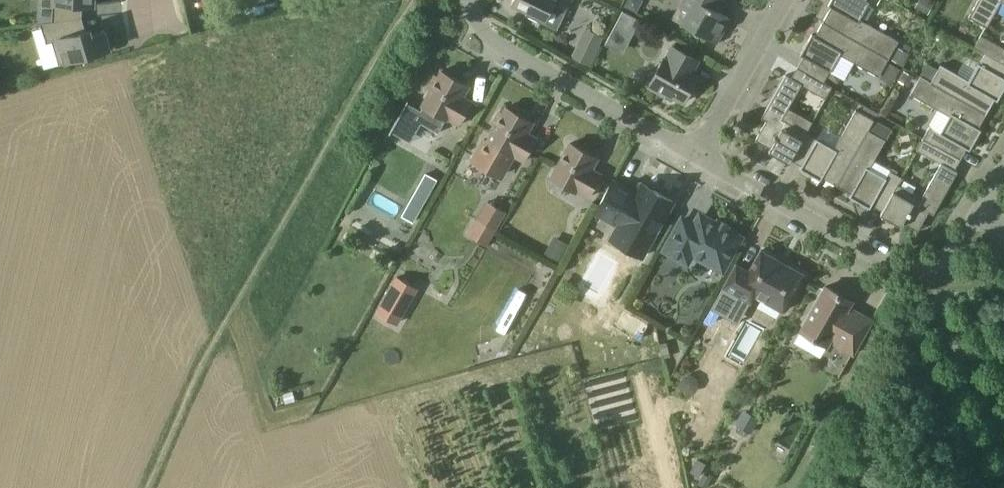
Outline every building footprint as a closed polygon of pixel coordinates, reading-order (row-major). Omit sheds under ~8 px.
[(95,5),(95,0),(54,0),(53,21),(82,18),(82,17),(78,18),(79,5),(95,5)] [(512,3),(528,11),(526,15),(541,22),(543,19),(547,21),(553,6),(566,13),(572,0),(514,0),(512,3)] [(624,5),(636,12),(642,0),(627,0),(624,5)] [(680,6),(673,19),(717,43),(731,19),(718,11),(724,0),(684,0),(680,6)] [(890,59),(899,41),(861,19),(870,2),(871,0),(832,0),(829,6),(832,7),(824,22),(890,59)] [(929,0),(918,0),(915,6),(928,14),(934,3),(929,0)] [(1002,1),(1003,0),(979,0),(969,17),(988,27),(1002,1)] [(622,10),(615,24),(633,33),(640,19),(622,10)] [(78,19),(82,18),(53,21),(40,22),(46,43),(52,41),(59,64),(110,49),(105,30),(92,34),(91,29),(82,31),(78,19)] [(804,57),(798,67),(825,82),(831,72),(841,54),(880,76),(890,59),(824,22),(816,36),(813,34),(801,55),(804,57)] [(986,53),(1003,63),(1003,48),(982,35),(975,47),(986,53)] [(597,50),(578,41),(571,57),(590,66),(597,50)] [(693,73),(699,61),(673,46),(666,58),(665,57),(648,87),(664,96),(666,93),(684,103),(698,76),(693,73)] [(910,53),(897,46),(890,58),(903,65),(910,53)] [(932,81),(987,113),(995,99),(998,101),(1003,90),(1003,63),(986,53),(980,63),(970,81),(941,65),(932,81)] [(901,69),(888,62),(879,78),(892,85),(901,69)] [(927,62),(920,73),(931,80),(938,68),(927,62)] [(833,87),(825,82),(798,67),(792,78),(787,75),(762,118),(767,120),(756,140),(771,148),(770,151),(790,163),(792,160),(807,133),(783,119),(802,85),(826,99),(833,87)] [(909,85),(914,75),(904,70),(899,80),(909,85)] [(460,125),(473,102),(461,95),(467,84),(442,71),(439,76),(436,75),(429,88),(432,89),(423,106),(415,120),(440,133),(447,119),(448,118),(460,125)] [(924,138),(961,159),(967,148),(970,150),(982,130),(979,128),(987,113),(932,81),(921,76),(911,94),(950,116),(941,132),(930,126),(924,138)] [(835,129),(848,99),(831,92),(818,122),(835,129)] [(874,119),(878,112),(864,104),(860,111),(874,119)] [(524,161),(537,138),(525,131),(531,120),(507,107),(503,113),(501,111),(494,124),(496,125),(487,142),(485,140),(472,162),(500,178),(512,154),(524,161)] [(807,133),(792,160),(802,166),(801,169),(821,180),(823,177),(837,185),(869,130),(874,119),(860,111),(857,110),(835,148),(818,139),(807,133)] [(869,130),(837,185),(852,194),(850,197),(871,208),(872,205),(883,211),(898,184),(899,185),(903,178),(891,171),(891,170),(875,160),(884,139),(869,130)] [(898,184),(883,211),(881,214),(902,226),(903,223),(918,231),(929,212),(934,214),(958,171),(955,170),(961,159),(924,138),(917,150),(941,163),(922,198),(899,185),(898,184)] [(589,197),(602,174),(592,168),(597,158),(571,143),(552,178),(576,191),(577,190),(589,197)] [(427,174),(411,203),(422,208),(437,180),(427,174)] [(674,201),(643,183),(637,193),(613,181),(596,212),(619,225),(617,229),(648,247),(674,201)] [(477,219),(495,229),(505,212),(487,202),(477,219)] [(722,268),(740,238),(727,231),(730,226),(716,218),(713,223),(701,216),(695,226),(684,219),(667,249),(687,261),(693,252),(722,268)] [(559,261),(569,244),(554,235),(544,253),(559,261)] [(737,264),(724,287),(712,309),(738,324),(755,295),(784,311),(804,274),(761,250),(749,271),(737,264)] [(417,288),(396,275),(376,312),(397,324),(417,288)] [(854,354),(873,320),(850,307),(853,302),(826,287),(800,332),(827,347),(831,341),(854,354)] [(617,336),(623,324),(612,318),(606,329),(617,336)] [(293,391),(283,394),(286,403),(296,401),(293,391)] [(759,418),(743,409),(735,424),(751,433),(759,418)] [(706,463),(697,459),(690,471),(699,476),(706,463)] [(711,478),(704,474),(699,484),(706,487),(711,478)]
